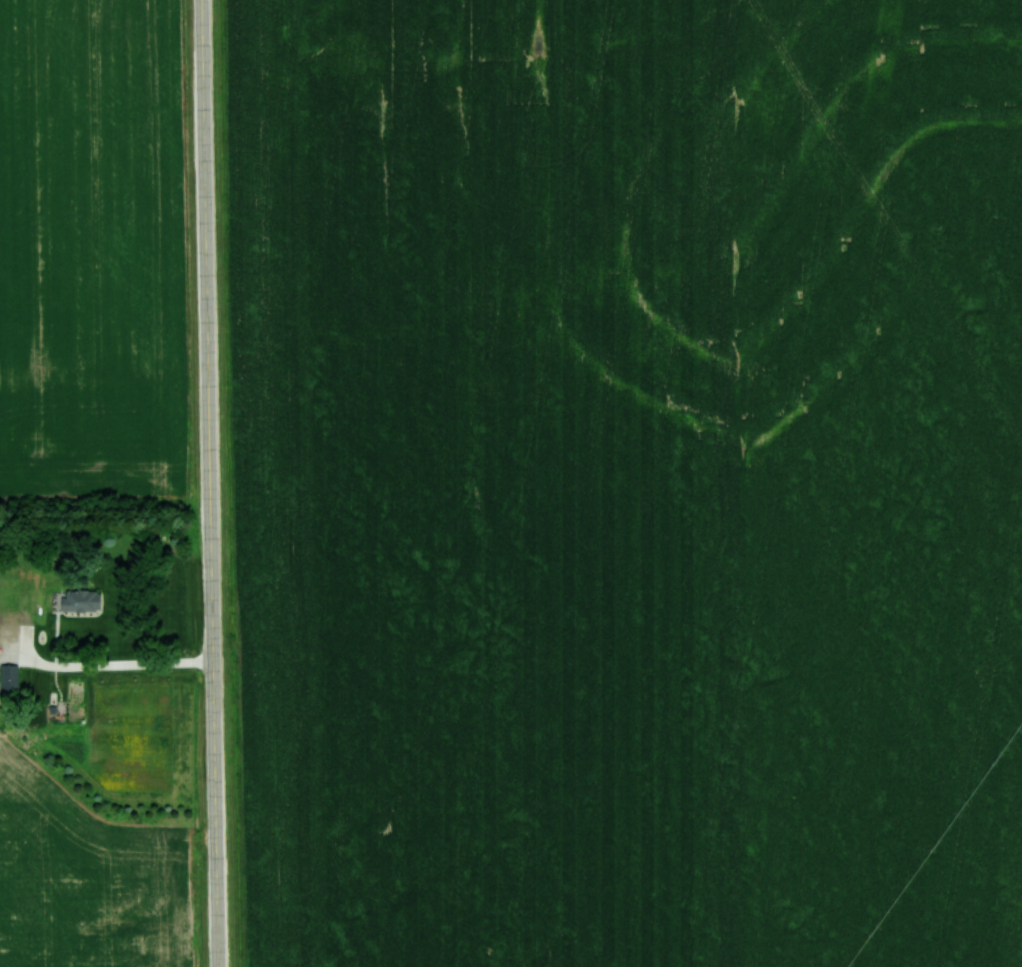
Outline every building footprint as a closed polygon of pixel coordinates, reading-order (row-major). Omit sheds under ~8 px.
[(60,612),(100,612),(100,591),(60,591),(60,612)] [(12,622),(0,622),(0,637),(12,637),(12,622)] [(17,665),(0,665),(0,694),(17,694),(17,665)]
